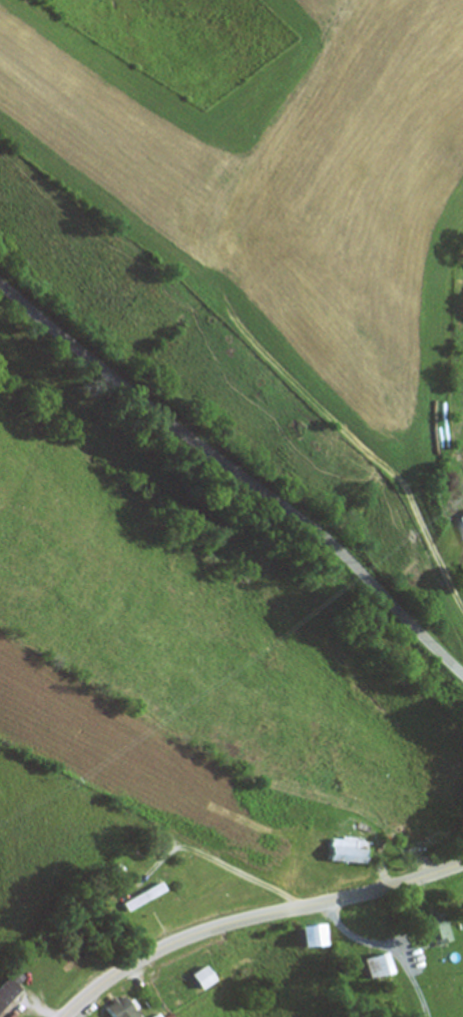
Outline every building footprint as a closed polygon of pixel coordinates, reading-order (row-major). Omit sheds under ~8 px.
[(366,862),(366,839),(329,839),(329,862),(366,862)] [(171,903),(158,883),(135,900),(148,919),(171,903)] [(434,947),(453,942),(446,915),(426,920),(434,947)] [(308,926),(309,947),(330,947),(329,926),(308,926)] [(369,981),(395,975),(390,954),(364,959),(369,981)] [(199,975),(210,990),(225,980),(214,964),(199,975)] [(13,978),(0,990),(0,1016),(26,991),(13,978)] [(115,1016),(146,1016),(147,1016),(130,995),(110,1011),(115,1016)]
